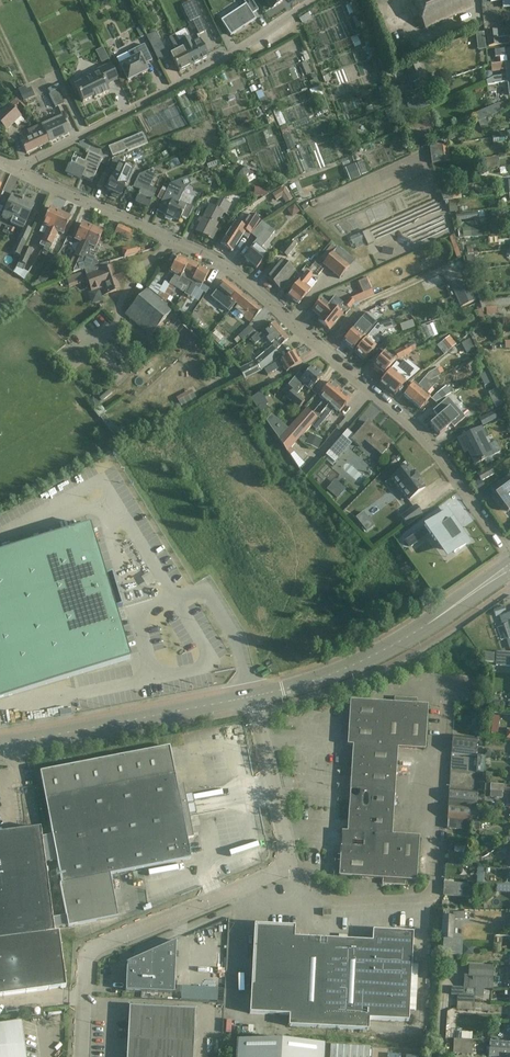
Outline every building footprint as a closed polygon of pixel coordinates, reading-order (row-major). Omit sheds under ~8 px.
[(209,13),(203,0),(193,0),(200,17),(209,13)] [(246,5),(221,21),(231,36),(256,20),(253,14),(258,10),(252,0),(243,0),(246,5)] [(272,9),(282,2),(281,0),(267,0),(272,9)] [(425,29),(471,8),(468,0),(412,0),(425,29)] [(192,22),(199,35),(206,32),(191,2),(182,6),(190,23),(192,22)] [(146,37),(158,62),(168,57),(156,32),(146,37)] [(169,38),(176,52),(170,55),(179,73),(194,65),(185,47),(182,49),(179,44),(179,42),(175,35),(169,38)] [(189,37),(179,42),(179,44),(182,49),(185,47),(194,65),(209,57),(200,40),(192,44),(189,37)] [(120,66),(128,82),(136,78),(139,76),(147,72),(144,65),(152,61),(144,45),(128,53),(132,60),(120,66)] [(499,51),(500,58),(509,57),(509,49),(499,51)] [(492,65),(493,72),(509,70),(509,63),(492,65)] [(74,86),(83,103),(94,98),(94,100),(109,92),(106,86),(118,80),(111,64),(98,71),(99,74),(74,86)] [(493,78),(487,81),(487,86),(508,83),(509,96),(509,76),(493,78)] [(316,85),(311,87),(317,105),(322,103),(316,85)] [(304,92),(310,100),(315,97),(309,88),(304,92)] [(64,104),(58,91),(49,95),(55,108),(64,104)] [(124,97),(127,105),(136,102),(133,94),(124,97)] [(503,97),(495,98),(486,99),(487,112),(475,113),(476,119),(488,118),(504,111),(503,97)] [(7,130),(21,118),(10,106),(0,115),(0,123),(7,130)] [(41,125),(43,130),(49,143),(70,133),(62,116),(41,125)] [(49,143),(43,130),(41,125),(30,131),(29,136),(20,141),(26,154),(49,143)] [(143,133),(109,147),(113,157),(128,151),(129,153),(147,145),(143,133)] [(240,144),(251,140),(248,134),(237,139),(240,144)] [(442,146),(430,147),(432,164),(444,163),(442,146)] [(72,163),(70,162),(69,165),(66,173),(68,174),(68,175),(72,178),(73,176),(80,179),(82,177),(92,182),(103,159),(89,153),(85,162),(77,159),(75,165),(72,164),(72,163)] [(480,160),(481,170),(499,168),(498,158),(480,160)] [(107,189),(107,190),(113,193),(111,196),(117,199),(119,196),(120,197),(127,182),(129,183),(134,173),(131,172),(133,168),(114,160),(108,173),(113,176),(112,178),(112,179),(110,178),(107,183),(110,184),(107,189)] [(356,163),(351,166),(356,177),(361,174),(356,163)] [(139,176),(133,188),(138,191),(136,196),(138,197),(135,204),(148,210),(154,197),(153,197),(156,190),(150,187),(155,175),(147,172),(139,176)] [(174,220),(179,222),(181,218),(187,220),(193,208),(189,207),(193,199),(183,195),(185,190),(170,184),(166,193),(162,201),(170,205),(169,207),(164,217),(173,221),(174,220)] [(282,199),(285,204),(292,200),(284,187),(272,195),(276,202),(282,199)] [(450,187),(441,189),(444,201),(452,201),(450,187)] [(254,197),(264,198),(270,193),(263,190),(255,188),(254,197)] [(161,190),(157,199),(162,201),(166,193),(161,190)] [(12,196),(7,205),(2,216),(11,221),(10,223),(23,229),(18,239),(16,244),(23,247),(26,242),(31,230),(24,227),(34,206),(23,201),(23,199),(22,198),(21,201),(12,197),(12,196)] [(218,231),(215,229),(223,213),(225,215),(231,204),(220,199),(215,209),(209,205),(195,232),(207,238),(209,239),(213,241),(218,231)] [(298,214),(308,210),(304,201),(295,205),(298,214)] [(39,246),(44,248),(60,213),(50,208),(42,225),(47,228),(39,246)] [(60,213),(44,248),(44,249),(49,252),(58,232),(63,235),(71,218),(60,213)] [(262,222),(250,214),(244,224),(242,227),(235,223),(227,236),(221,245),(232,253),(238,244),(246,231),(251,235),(262,222)] [(452,217),(453,228),(461,227),(461,221),(479,219),(478,214),(452,217)] [(274,233),(262,222),(251,235),(257,240),(248,251),(250,252),(244,259),(256,270),(263,261),(267,256),(260,251),(274,233)] [(74,256),(70,263),(76,266),(79,258),(93,228),(83,224),(75,240),(80,243),(74,256)] [(376,241),(382,238),(376,225),(356,235),(359,241),(372,234),(376,241)] [(119,226),(116,233),(129,239),(132,232),(119,226)] [(74,269),(72,274),(98,266),(97,263),(93,262),(98,251),(95,249),(98,243),(103,233),(93,228),(79,258),(76,266),(74,269)] [(462,230),(463,241),(482,239),(481,228),(462,230)] [(67,236),(61,250),(67,252),(69,248),(73,239),(69,237),(67,236)] [(139,242),(130,244),(132,252),(141,250),(139,242)] [(296,247),(291,242),(282,253),(287,258),(296,247)] [(323,265),(340,279),(354,261),(338,247),(323,265)] [(32,251),(25,248),(17,268),(23,271),(32,251)] [(466,257),(468,271),(476,270),(474,256),(466,257)] [(180,291),(183,286),(178,283),(180,278),(189,262),(178,257),(170,272),(175,275),(172,280),(171,280),(169,285),(180,291)] [(281,261),(273,270),(266,278),(280,290),(295,272),(281,261)] [(178,283),(183,286),(188,289),(200,267),(189,262),(180,278),(178,283)] [(200,267),(188,289),(189,289),(186,295),(191,298),(196,289),(199,290),(209,272),(200,267)] [(112,268),(111,268),(87,276),(92,291),(99,289),(102,296),(101,296),(102,297),(119,290),(116,282),(120,281),(118,275),(114,276),(111,268),(112,268)] [(307,272),(294,288),(287,296),(298,305),(310,291),(305,287),(313,277),(307,272)] [(66,279),(69,287),(85,281),(82,274),(66,279)] [(321,300),(313,311),(321,318),(318,322),(329,331),(336,322),(344,312),(346,314),(349,311),(350,310),(354,305),(375,296),(367,278),(357,282),(362,294),(350,300),(350,299),(344,306),(342,304),(335,298),(328,305),(321,300)] [(224,281),(210,298),(229,313),(236,304),(243,296),(224,281)] [(395,287),(400,301),(414,295),(408,281),(395,287)] [(468,282),(452,289),(460,308),(476,301),(468,282)] [(125,315),(150,336),(173,310),(148,288),(125,315)] [(237,306),(235,309),(243,316),(242,317),(251,324),(261,311),(243,296),(236,304),(237,306)] [(509,307),(509,300),(479,302),(481,310),(509,307)] [(349,311),(346,314),(331,332),(341,340),(352,327),(347,323),(356,313),(353,310),(352,312),(350,310),(349,311)] [(178,322),(204,345),(208,342),(185,321),(187,318),(183,315),(178,322)] [(365,315),(350,333),(343,342),(353,350),(375,323),(365,315)] [(384,332),(393,328),(391,321),(377,325),(355,351),(365,360),(376,347),(371,342),(379,333),(382,335),(384,332)] [(257,334),(251,339),(256,345),(266,336),(268,338),(272,343),(274,345),(277,349),(289,340),(274,323),(267,329),(266,329),(259,335),(257,334)] [(470,340),(461,345),(467,354),(475,350),(470,340)] [(385,342),(378,349),(383,353),(389,346),(385,342)] [(383,375),(395,362),(398,360),(417,351),(413,344),(408,347),(395,354),(396,355),(390,359),(384,354),(373,367),(383,375)] [(255,362),(240,370),(245,380),(261,372),(263,369),(264,370),(283,360),(272,347),(255,362)] [(283,360),(264,370),(267,376),(279,369),(282,367),(286,373),(301,364),(294,353),(285,358),(283,360)] [(390,370),(380,384),(395,396),(406,382),(419,371),(408,362),(406,364),(404,362),(400,367),(396,364),(391,370),(390,370)] [(293,390),(286,398),(299,409),(304,403),(296,396),(305,386),(311,391),(323,376),(312,367),(303,377),(298,374),(288,386),(293,390)] [(403,396),(412,403),(430,382),(437,378),(441,376),(437,369),(429,373),(417,388),(413,384),(403,396)] [(488,371),(479,377),(485,387),(487,385),(491,392),(497,389),(488,371)] [(270,379),(273,385),(281,380),(278,374),(270,379)] [(430,382),(412,403),(420,410),(424,405),(425,406),(426,405),(425,404),(430,398),(427,395),(434,386),(434,385),(439,380),(437,378),(430,382)] [(306,410),(288,430),(271,415),(265,422),(287,454),(298,441),(311,426),(317,419),(341,391),(330,383),(318,397),(324,401),(312,415),(306,410)] [(448,388),(446,386),(437,394),(432,400),(436,403),(442,399),(451,393),(453,391),(450,386),(448,388)] [(260,393),(268,405),(276,399),(269,387),(260,393)] [(177,399),(183,411),(198,402),(192,391),(177,399)] [(350,400),(341,391),(317,419),(311,426),(316,431),(320,426),(334,410),(339,414),(350,400)] [(250,399),(258,411),(267,404),(259,393),(250,399)] [(438,417),(430,425),(439,436),(451,425),(454,428),(465,418),(448,398),(433,411),(438,417)] [(108,400),(99,406),(106,415),(114,408),(108,400)] [(500,423),(509,416),(505,408),(495,414),(500,423)] [(479,420),(482,426),(497,419),(493,412),(479,420)] [(359,448),(361,445),(364,441),(381,456),(386,449),(387,450),(389,448),(388,447),(392,443),(367,423),(360,431),(351,441),(359,448)] [(496,442),(487,447),(483,438),(485,437),(480,429),(458,440),(463,450),(468,447),(470,451),(469,452),(476,465),(481,462),(481,463),(484,461),(492,457),(501,452),(496,442)] [(347,432),(326,456),(335,464),(349,448),(340,441),(348,432),(347,432)] [(408,466),(392,479),(408,501),(425,488),(419,481),(420,480),(415,473),(414,474),(408,466)] [(481,482),(484,480),(486,484),(496,479),(490,468),(478,475),(481,482)] [(509,475),(490,489),(506,511),(506,510),(508,513),(509,512),(509,511),(509,501),(509,500),(509,475)] [(333,483),(327,490),(338,499),(344,492),(333,483)] [(415,506),(401,517),(408,526),(422,515),(415,506)] [(444,513),(424,528),(429,535),(435,543),(443,537),(454,553),(466,545),(465,544),(469,541),(463,533),(460,536),(444,513)] [(368,536),(372,541),(389,528),(385,523),(368,536)] [(105,576),(100,578),(89,542),(90,526),(0,553),(0,699),(130,660),(121,647),(110,611),(115,610),(122,608),(112,574),(105,576)] [(412,537),(406,540),(411,547),(418,542),(414,535),(412,537)] [(504,607),(493,611),(496,617),(506,614),(504,607)] [(500,618),(503,626),(504,626),(508,639),(507,640),(509,647),(509,615),(500,618)] [(497,653),(496,665),(509,666),(509,654),(497,653)] [(425,751),(428,706),(417,705),(417,700),(394,698),(394,704),(350,701),(347,746),(352,746),(347,832),(342,832),(339,877),(382,880),(382,885),(405,887),(405,881),(416,882),(419,837),(392,835),(397,749),(425,751)] [(451,750),(462,751),(475,752),(476,738),(452,737),(451,750)] [(57,860),(62,884),(60,885),(66,916),(68,926),(68,928),(97,922),(88,880),(145,869),(191,860),(187,839),(193,838),(183,784),(177,786),(170,748),(40,773),(52,835),(57,860)] [(451,758),(450,773),(477,774),(477,760),(451,758)] [(477,774),(450,773),(449,790),(476,791),(477,774)] [(449,790),(448,805),(476,806),(478,791),(476,791),(449,790)] [(476,806),(448,805),(447,820),(448,820),(471,821),(476,822),(476,806)] [(471,821),(448,820),(447,829),(470,831),(471,821)] [(66,988),(58,933),(54,934),(53,929),(68,926),(66,916),(52,918),(45,863),(57,860),(52,835),(41,837),(40,830),(0,835),(0,997),(66,988)] [(446,873),(457,873),(459,874),(460,867),(446,866),(446,873)] [(470,885),(444,884),(443,897),(469,899),(470,885)] [(502,922),(509,921),(509,907),(502,907),(502,922)] [(442,939),(453,939),(454,918),(443,917),(442,939)] [(93,940),(119,926),(116,921),(90,935),(93,940)] [(250,1014),(289,1016),(290,1016),(294,938),(295,928),(254,925),(250,1014)] [(373,932),(372,942),(372,943),(368,1020),(369,1020),(408,1022),(413,934),(373,932)] [(290,1016),(289,1016),(289,1027),(329,1029),(333,940),(294,938),(290,1016)] [(372,942),(333,940),(329,1029),(368,1031),(369,1020),(368,1020),(372,943),(372,942)] [(125,992),(174,994),(176,942),(135,960),(134,968),(127,967),(125,992)] [(463,975),(462,987),(464,988),(474,988),(492,989),(493,966),(469,964),(468,975),(463,975)] [(457,995),(457,1003),(474,1003),(474,988),(464,988),(462,987),(451,987),(451,995),(457,995)] [(127,1056),(193,1056),(195,1011),(129,1007),(127,1056)] [(19,1023),(2,1025),(0,1025),(0,1056),(24,1056),(19,1023)] [(214,1048),(227,1048),(227,1039),(214,1038),(214,1048)] [(452,1054),(472,1055),(472,1041),(453,1040),(452,1054)] [(236,1056),(324,1056),(324,1046),(237,1041),(236,1056)] [(490,1042),(489,1050),(509,1051),(509,1044),(490,1042)] [(370,1048),(331,1046),(330,1056),(370,1056),(370,1048)]
